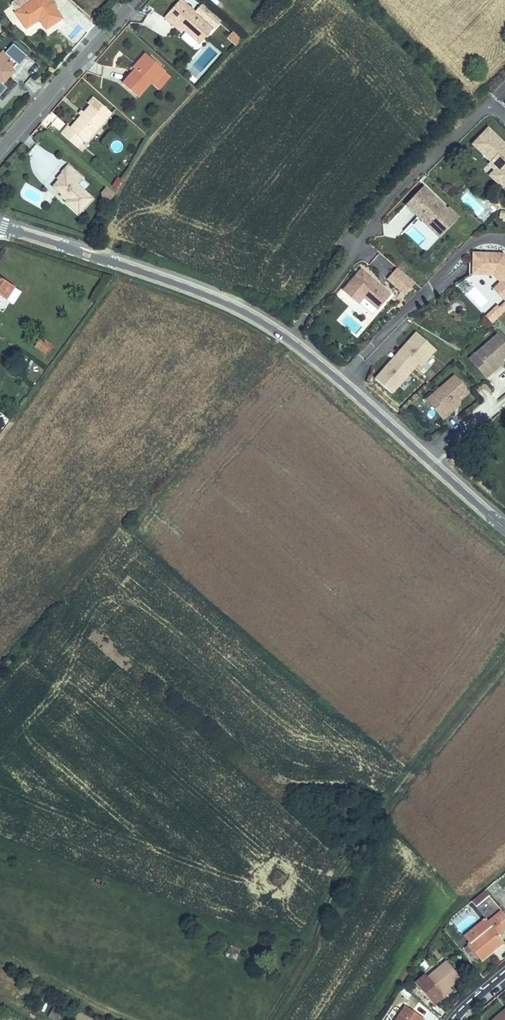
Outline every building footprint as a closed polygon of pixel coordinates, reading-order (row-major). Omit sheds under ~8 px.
[(62,19),(50,0),(15,0),(12,2),(11,6),(15,11),(14,12),(19,19),(22,23),(26,29),(39,20),(46,30),(62,19)] [(173,26),(175,23),(200,44),(221,20),(203,4),(195,12),(181,0),(180,0),(164,18),(173,26)] [(175,23),(173,26),(181,32),(183,30),(175,23)] [(5,53),(2,50),(0,53),(0,95),(6,88),(2,84),(27,56),(13,44),(5,53)] [(145,55),(137,64),(139,65),(136,69),(123,84),(138,97),(150,82),(153,84),(164,72),(145,55)] [(170,76),(164,72),(153,84),(159,89),(170,76)] [(86,142),(111,114),(93,98),(88,104),(90,106),(84,113),(81,116),(70,128),(68,126),(61,134),(77,148),(83,140),(86,142)] [(483,133),(472,144),(490,162),(488,164),(503,178),(504,176),(504,149),(504,144),(488,128),(483,133)] [(53,187),(67,200),(65,202),(78,214),(93,198),(77,183),(82,177),(68,165),(61,173),(64,175),(59,180),(53,187)] [(459,221),(423,187),(406,205),(435,233),(444,224),(450,230),(459,221)] [(435,233),(441,239),(450,230),(444,224),(435,233)] [(493,275),(499,282),(504,288),(504,256),(502,253),(472,252),(471,275),(493,275)] [(387,279),(405,294),(415,283),(397,267),(387,279)] [(378,310),(391,295),(361,269),(343,291),(358,304),(364,298),(378,310)] [(6,300),(14,287),(0,277),(0,296),(6,300)] [(504,300),(504,288),(499,282),(493,288),(504,300)] [(504,311),(504,304),(500,308),(498,306),(490,313),(497,319),(504,311)] [(492,324),(497,319),(490,313),(486,317),(492,324)] [(416,332),(402,349),(405,352),(400,358),(413,369),(418,363),(421,366),(435,349),(416,332)] [(493,372),(490,369),(499,361),(504,357),(504,344),(497,335),(476,353),(481,360),(475,365),(486,378),(493,372)] [(51,345),(40,338),(35,346),(45,353),(51,345)] [(402,349),(397,354),(400,358),(405,352),(402,349)] [(476,353),(469,358),(475,365),(481,360),(476,353)] [(397,354),(392,360),(395,363),(400,358),(397,354)] [(392,360),(375,379),(391,394),(413,369),(400,358),(395,363),(392,360)] [(502,364),(499,361),(490,369),(493,372),(502,364)] [(443,419),(450,414),(448,411),(457,403),(469,393),(454,376),(433,394),(439,401),(432,407),(443,419)] [(433,394),(426,400),(432,407),(439,401),(433,394)] [(448,411),(450,414),(459,406),(457,403),(448,411)] [(472,900),(476,905),(488,895),(484,890),(472,900)] [(504,929),(504,915),(503,913),(496,918),(495,916),(487,922),(485,919),(464,936),(469,943),(464,947),(469,953),(471,952),(472,950),(480,960),(493,949),(492,948),(502,940),(498,935),(504,929)] [(492,948),(493,949),(503,941),(502,940),(492,948)] [(225,956),(237,961),(242,949),(230,944),(225,956)] [(471,952),(478,961),(480,960),(472,950),(471,952)] [(425,974),(415,983),(433,1005),(440,999),(441,998),(439,995),(448,988),(460,978),(446,961),(427,977),(425,974)] [(448,988),(439,995),(441,998),(440,999),(441,999),(451,991),(448,988)] [(413,1011),(422,1018),(427,1010),(418,1004),(413,1011)] [(424,1019),(422,1018),(413,1011),(405,1006),(395,1019),(423,1019),(424,1019)] [(493,1019),(504,1019),(504,1009),(493,1019)]
